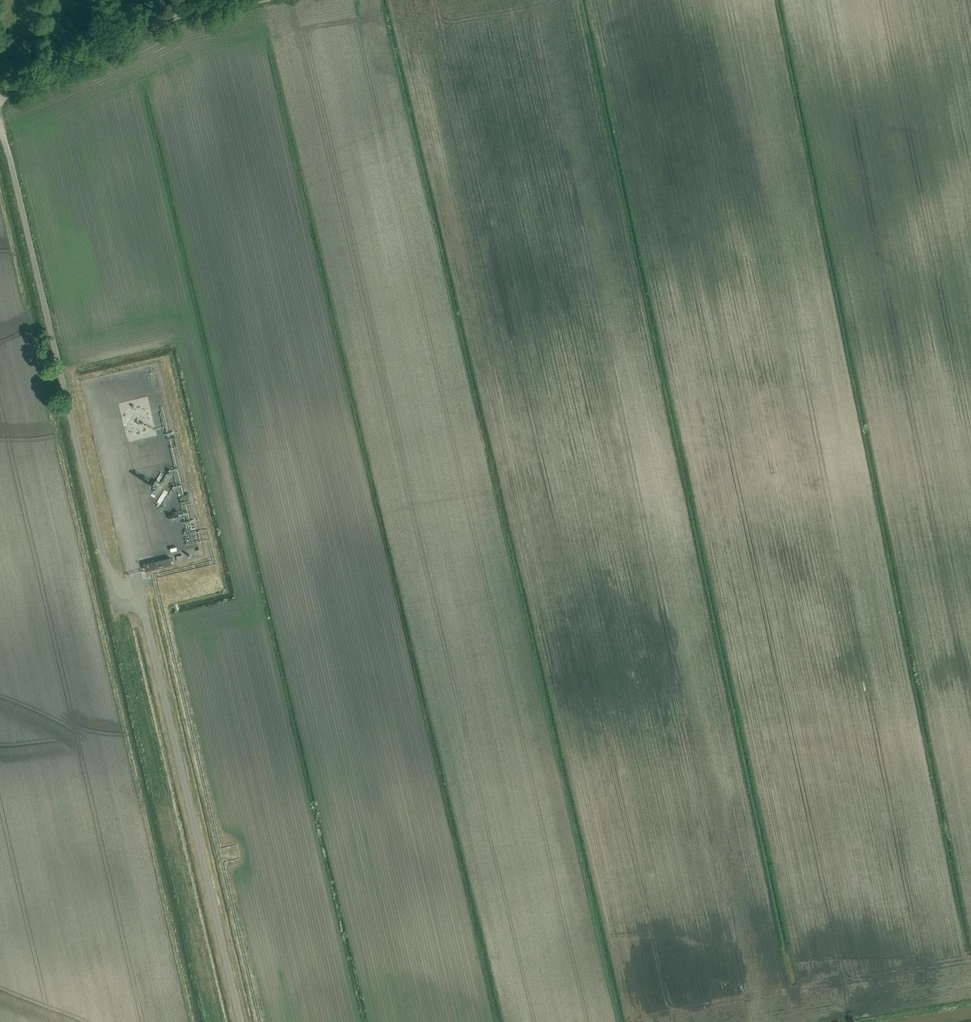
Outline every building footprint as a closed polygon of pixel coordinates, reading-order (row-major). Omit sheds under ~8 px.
[(120,549),(113,551),(121,575),(128,573),(120,549)] [(170,557),(143,564),(145,571),(172,564),(170,557)]
